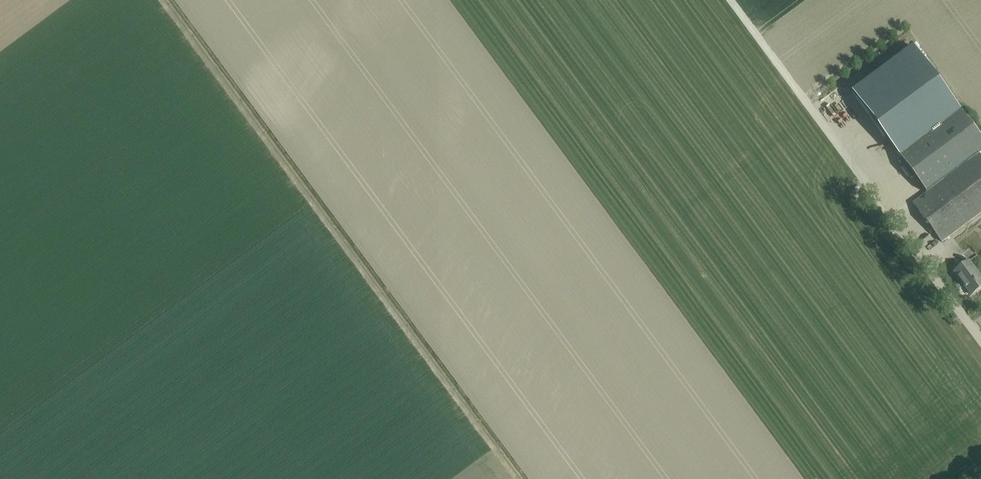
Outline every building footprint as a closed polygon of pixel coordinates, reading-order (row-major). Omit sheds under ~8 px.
[(852,93),(896,153),(896,152),(900,157),(901,156),(928,193),(922,197),(951,236),(963,252),(980,239),(980,138),(961,112),(961,111),(914,48),(852,93)] [(980,288),(980,277),(969,261),(955,272),(972,295),(980,288)]
